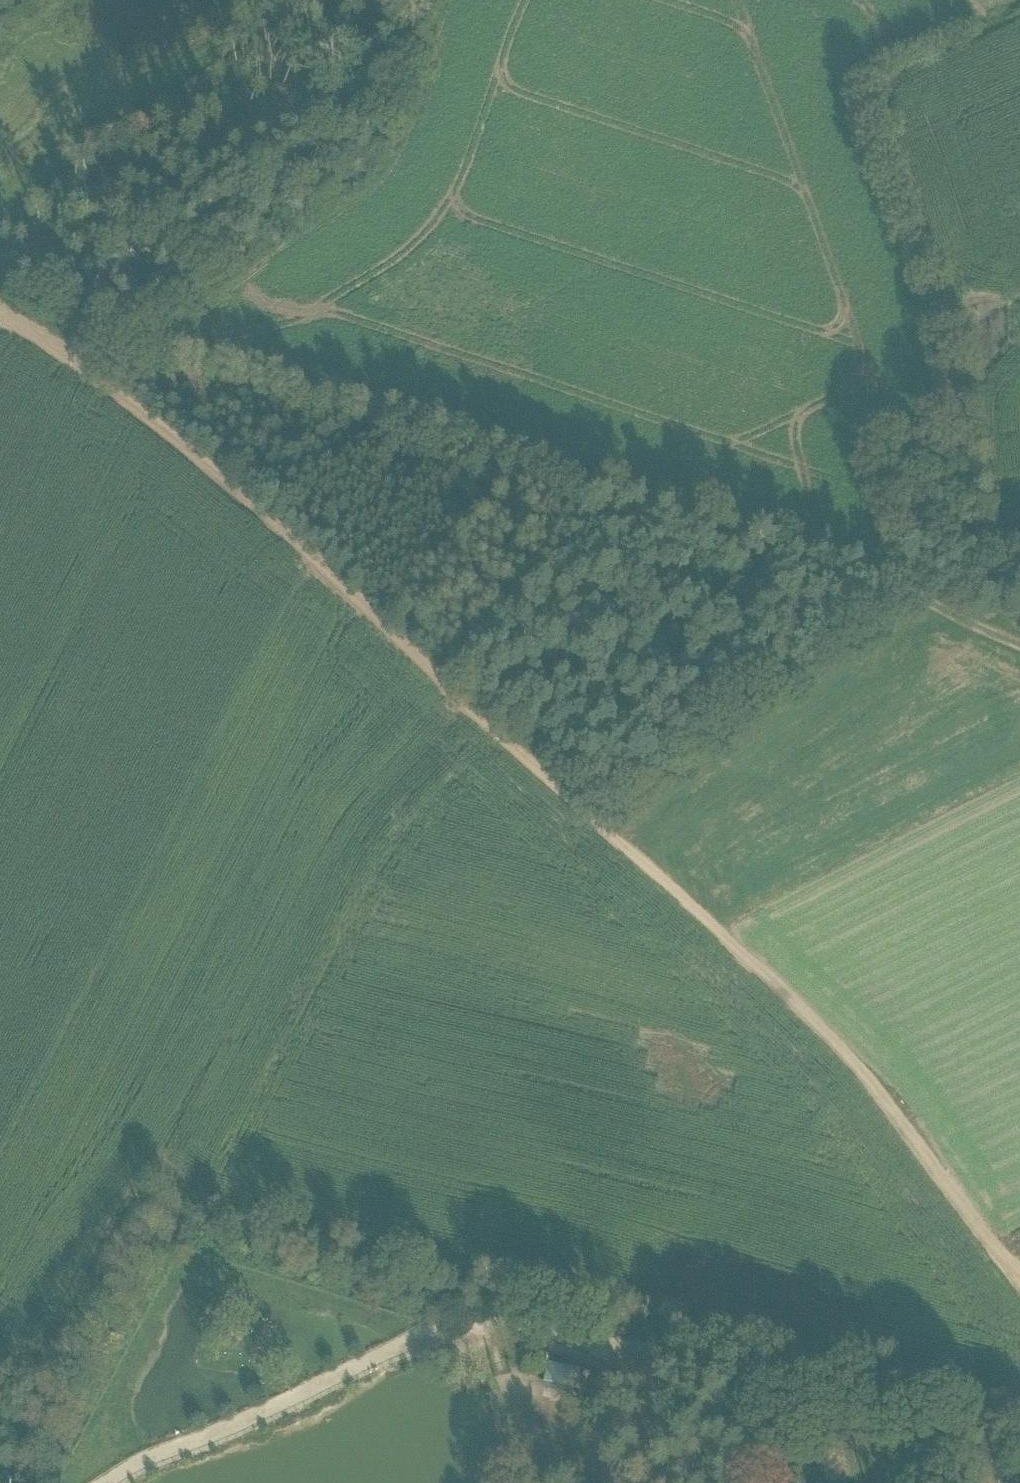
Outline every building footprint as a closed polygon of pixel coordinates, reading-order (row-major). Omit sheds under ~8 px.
[(583,1365),(546,1359),(543,1383),(580,1388),(583,1365)]
